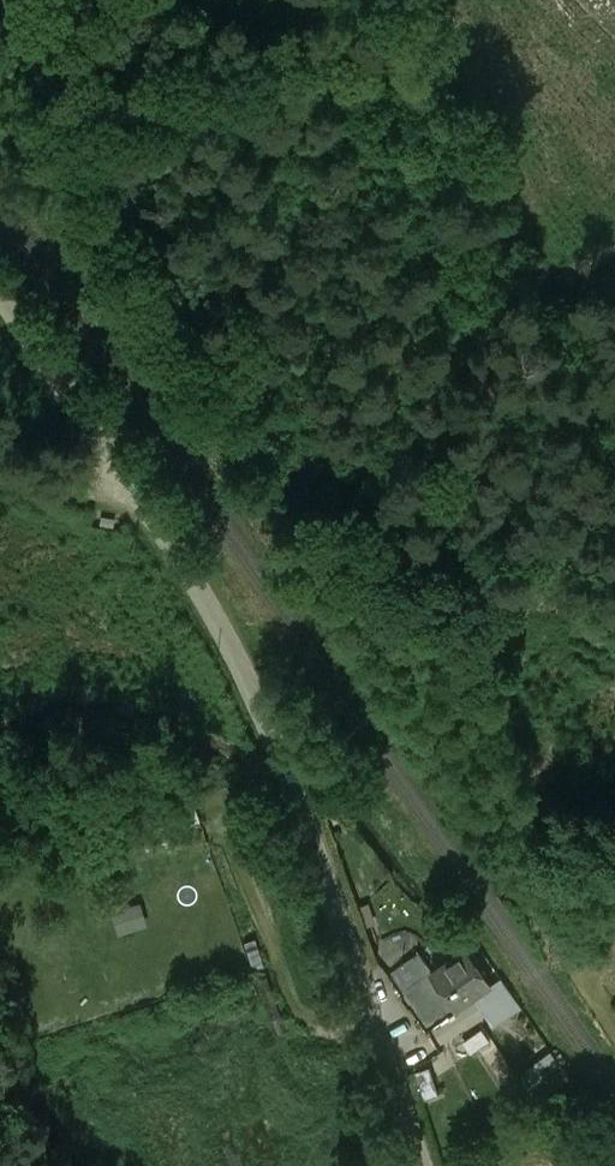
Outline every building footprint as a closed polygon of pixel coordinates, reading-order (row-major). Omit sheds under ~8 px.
[(113,909),(120,931),(149,921),(142,899),(113,909)] [(447,960),(438,949),(424,959),(419,953),(390,975),(425,1028),(494,980),(469,946),(447,960)] [(483,1026),(464,1039),(471,1051),(490,1038),(483,1026)] [(562,1065),(550,1049),(525,1067),(537,1083),(562,1065)] [(437,1092),(430,1065),(419,1068),(426,1095),(437,1092)]
